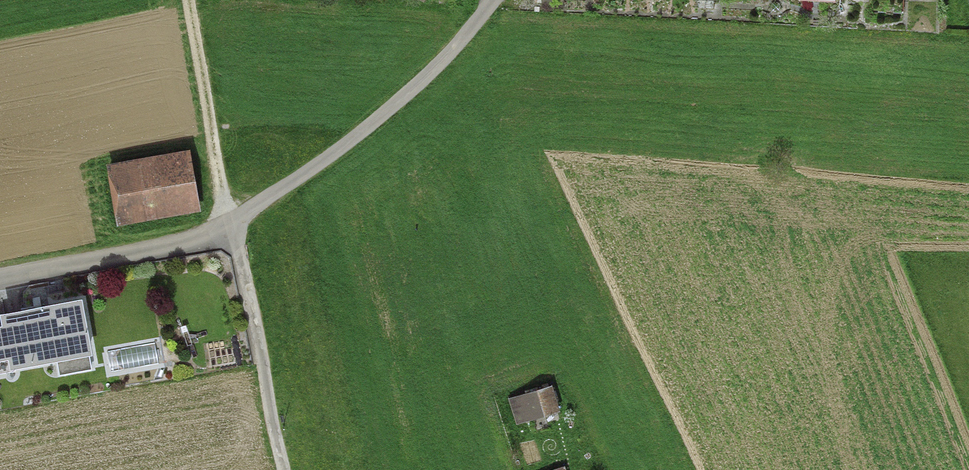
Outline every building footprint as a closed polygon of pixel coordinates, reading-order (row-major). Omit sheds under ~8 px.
[(189,151),(107,167),(119,228),(201,213),(189,151)] [(82,299),(0,315),(0,319),(1,326),(0,326),(0,374),(57,364),(59,377),(92,371),(90,357),(93,357),(82,299)] [(553,386),(509,399),(516,424),(560,411),(553,386)]
